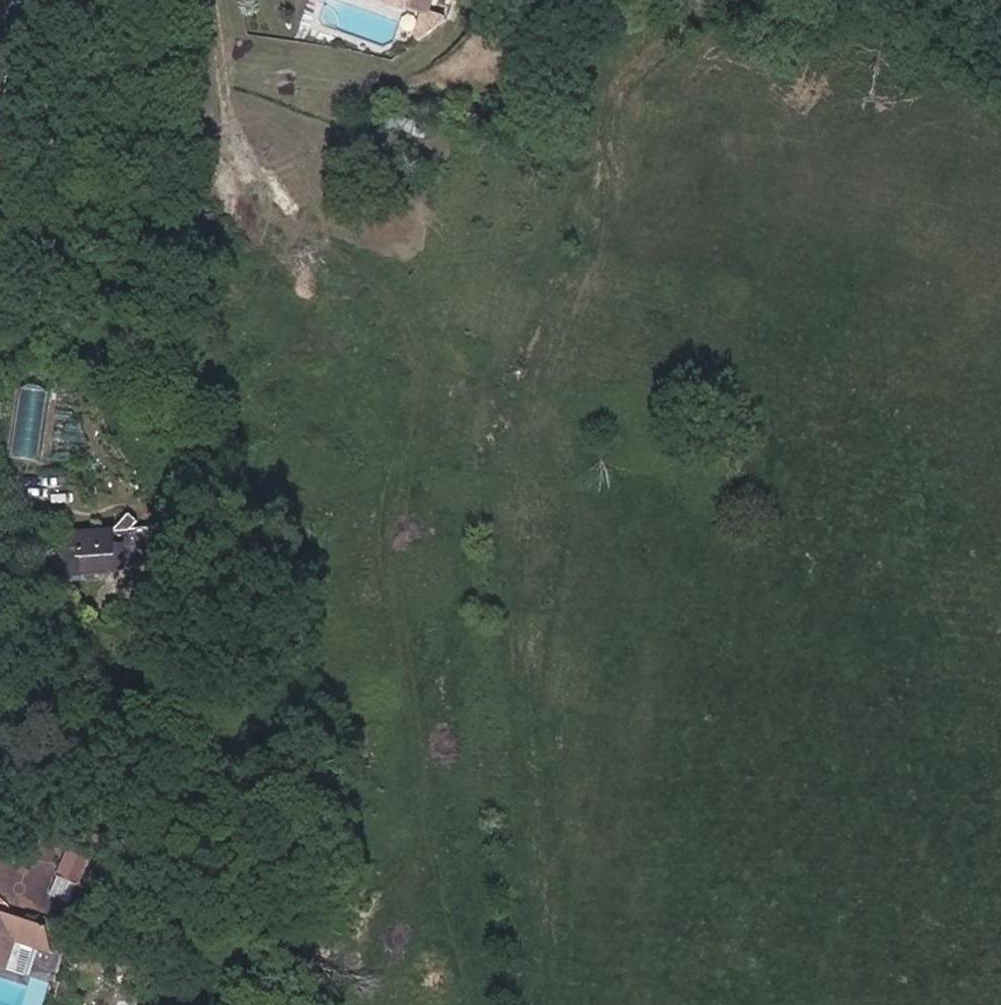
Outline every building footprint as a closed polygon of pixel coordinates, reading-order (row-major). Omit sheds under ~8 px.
[(15,456),(44,458),(49,388),(21,386),(15,456)] [(81,528),(79,546),(77,571),(76,583),(97,585),(98,573),(124,574),(124,586),(145,587),(150,535),(139,532),(151,516),(136,510),(124,530),(81,528)] [(44,568),(77,571),(79,546),(47,544),(44,568)] [(90,831),(72,883),(92,891),(110,838),(90,831)] [(0,872),(0,970),(11,974),(41,900),(21,892),(23,886),(14,882),(15,878),(0,872)]
